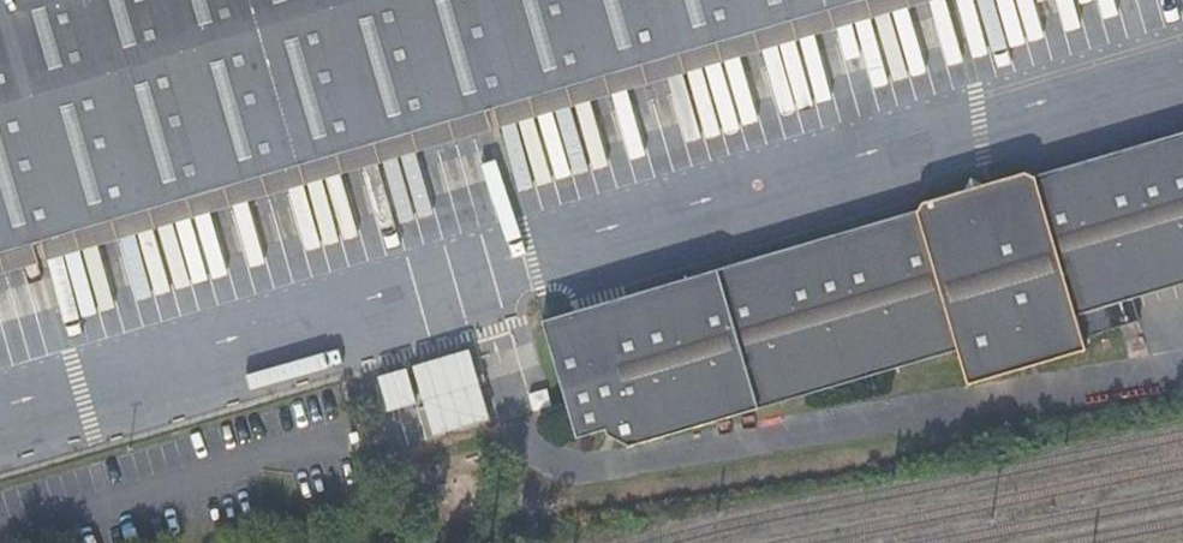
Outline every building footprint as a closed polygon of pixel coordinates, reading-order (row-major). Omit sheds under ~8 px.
[(862,0),(0,0),(0,251),(35,241),(43,238),(152,206),(497,104),(498,107),(862,0)] [(498,107),(497,104),(152,206),(43,238),(48,256),(920,0),(862,0),(498,107)] [(578,433),(607,425),(608,430),(631,442),(958,345),(969,380),(1086,345),(1083,333),(1140,316),(1133,294),(1182,280),(1182,129),(1036,172),(1026,167),(924,198),(917,206),(544,317),(578,433)] [(35,241),(0,251),(0,271),(40,259),(35,241)]
